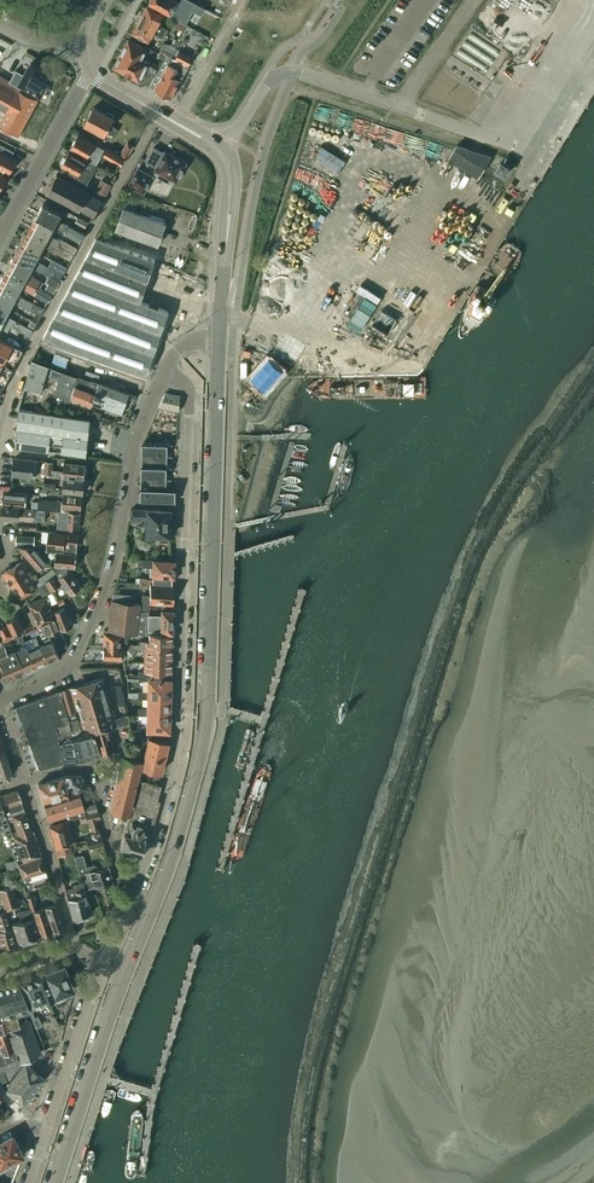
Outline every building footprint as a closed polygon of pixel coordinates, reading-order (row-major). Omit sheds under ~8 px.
[(150,0),(150,2),(149,4),(169,14),(168,14),(182,22),(193,1),(191,0),(150,0)] [(147,6),(139,20),(167,34),(169,30),(158,24),(163,15),(147,6)] [(69,26),(72,21),(64,16),(61,22),(69,26)] [(139,20),(132,33),(148,42),(153,33),(164,39),(167,34),(139,20)] [(150,87),(160,66),(142,57),(146,49),(129,40),(114,66),(139,80),(145,69),(149,71),(143,83),(150,87)] [(160,66),(150,87),(171,98),(193,57),(180,51),(173,48),(172,44),(164,44),(159,54),(165,57),(160,66)] [(15,77),(12,83),(21,88),(20,90),(26,94),(29,89),(39,94),(40,95),(46,83),(50,85),(55,77),(39,68),(40,67),(37,65),(31,62),(24,75),(18,71),(15,77)] [(29,89),(26,94),(20,90),(21,88),(12,83),(0,76),(0,107),(7,111),(0,125),(18,135),(37,100),(37,99),(39,94),(29,89)] [(107,114),(94,107),(85,124),(104,134),(106,130),(115,135),(118,129),(109,124),(114,116),(108,112),(107,114)] [(87,157),(86,160),(98,166),(99,166),(104,157),(101,156),(105,149),(78,135),(71,148),(87,157)] [(134,145),(128,142),(120,155),(126,158),(134,145)] [(17,159),(11,156),(14,151),(0,144),(0,168),(10,173),(17,159)] [(478,178),(491,156),(457,145),(448,159),(478,178)] [(173,178),(175,179),(184,163),(165,153),(165,154),(153,147),(146,162),(157,168),(156,169),(158,170),(156,173),(156,176),(169,183),(171,182),(173,178)] [(108,149),(104,156),(120,165),(125,158),(108,149)] [(86,186),(98,166),(86,160),(85,162),(68,152),(61,166),(63,167),(60,172),(86,186)] [(505,176),(510,168),(500,163),(496,170),(505,176)] [(151,177),(138,170),(130,185),(143,192),(151,177)] [(56,175),(46,193),(78,210),(80,208),(94,216),(102,201),(88,193),(88,192),(56,175)] [(102,180),(96,190),(106,196),(112,185),(102,180)] [(43,203),(36,217),(54,227),(81,241),(85,234),(58,219),(61,212),(43,203)] [(116,229),(158,245),(166,223),(123,208),(116,229)] [(54,227),(36,217),(29,230),(74,254),(77,248),(61,239),(60,241),(49,235),(54,227)] [(80,218),(77,224),(84,228),(88,222),(80,218)] [(74,254),(29,230),(27,234),(25,233),(20,242),(40,253),(43,246),(71,261),(74,254)] [(95,239),(43,338),(146,374),(168,312),(140,301),(154,260),(95,239)] [(40,253),(20,242),(15,251),(17,252),(14,257),(32,267),(59,282),(63,275),(35,260),(40,253)] [(32,267),(14,257),(6,271),(37,287),(40,281),(28,274),(32,267)] [(0,283),(0,286),(17,295),(21,287),(33,294),(37,287),(6,271),(0,283)] [(59,282),(52,278),(46,289),(53,293),(59,282)] [(0,286),(0,303),(10,309),(14,302),(29,310),(29,309),(42,315),(45,309),(32,303),(17,295),(0,286)] [(37,287),(33,294),(48,303),(52,295),(37,287)] [(2,322),(20,331),(30,336),(33,331),(20,324),(21,322),(17,320),(16,321),(6,316),(10,309),(0,303),(0,321),(2,322)] [(7,331),(9,328),(11,329),(11,330),(18,334),(20,331),(2,322),(0,321),(0,327),(7,331)] [(251,333),(245,342),(256,348),(261,340),(251,333)] [(0,337),(0,361),(13,368),(23,350),(0,337)] [(252,379),(264,390),(281,370),(269,359),(252,379)] [(0,397),(3,387),(4,387),(8,378),(13,368),(0,361),(0,397)] [(48,367),(31,361),(24,389),(41,393),(48,367)] [(62,371),(52,368),(49,376),(59,380),(62,371)] [(59,380),(55,390),(53,395),(70,401),(72,396),(91,403),(94,396),(99,398),(100,394),(95,392),(98,382),(91,379),(90,381),(78,376),(78,377),(62,371),(59,380)] [(123,407),(103,400),(108,385),(98,382),(95,392),(100,394),(99,398),(100,398),(99,401),(102,402),(101,406),(121,413),(123,407)] [(126,397),(130,399),(132,394),(108,385),(103,400),(123,407),(126,397)] [(180,396),(165,393),(159,407),(179,411),(180,396)] [(100,398),(99,398),(94,396),(91,403),(101,406),(102,402),(99,401),(100,398)] [(86,456),(90,418),(18,410),(15,448),(49,452),(51,439),(64,440),(62,453),(86,456)] [(141,473),(140,501),(175,502),(176,489),(166,489),(166,487),(168,487),(168,481),(167,481),(168,444),(142,444),(141,473)] [(12,474),(33,477),(34,460),(14,458),(12,474)] [(44,474),(49,474),(52,475),(53,462),(45,462),(44,474)] [(63,475),(84,477),(85,465),(69,464),(68,471),(64,470),(63,475)] [(83,493),(84,478),(66,477),(64,491),(83,493)] [(3,491),(2,504),(25,506),(26,501),(24,501),(24,493),(3,491)] [(38,509),(45,510),(45,509),(59,511),(62,511),(62,507),(81,509),(83,495),(63,493),(63,502),(38,500),(38,502),(38,503),(38,509)] [(38,509),(32,509),(2,506),(1,518),(18,519),(18,514),(32,516),(38,516),(38,509)] [(45,521),(45,510),(38,509),(38,516),(37,521),(45,521)] [(131,509),(129,523),(147,524),(147,536),(159,536),(159,541),(169,541),(169,536),(170,536),(171,510),(131,509)] [(81,512),(62,511),(59,511),(57,531),(66,532),(66,528),(79,529),(81,512)] [(56,552),(76,554),(77,546),(79,533),(66,532),(57,531),(48,530),(46,551),(56,552)] [(16,544),(34,545),(35,537),(17,536),(16,544)] [(48,563),(34,547),(18,546),(38,570),(48,563)] [(75,567),(77,554),(76,554),(56,552),(55,565),(52,567),(57,573),(65,566),(75,567)] [(172,560),(153,559),(138,559),(138,566),(153,567),(152,582),(171,583),(172,574),(173,572),(173,569),(172,567),(172,560)] [(29,573),(22,561),(14,566),(1,574),(22,606),(28,602),(24,595),(37,587),(37,586),(35,582),(31,577),(32,577),(31,575),(30,573),(29,573)] [(45,582),(51,591),(62,583),(71,595),(82,587),(69,570),(68,571),(65,566),(57,573),(58,574),(46,581),(45,582)] [(51,591),(45,582),(40,585),(47,596),(52,593),(51,591)] [(173,584),(150,583),(149,595),(142,595),(141,611),(148,611),(148,608),(149,608),(149,604),(172,605),(173,584)] [(34,624),(27,627),(26,628),(28,632),(33,630),(37,628),(40,633),(42,638),(61,630),(47,596),(30,604),(32,610),(29,612),(34,624)] [(111,601),(107,630),(119,631),(125,632),(130,632),(146,633),(147,611),(139,611),(140,604),(120,602),(111,601)] [(147,611),(147,623),(147,632),(172,632),(172,610),(161,610),(160,623),(156,623),(156,607),(149,607),(149,608),(148,608),(148,611),(147,611)] [(63,630),(74,625),(69,615),(66,616),(63,608),(56,611),(59,619),(63,630)] [(23,635),(27,633),(27,632),(25,628),(19,615),(6,621),(8,624),(12,633),(15,632),(20,629),(23,635)] [(18,637),(15,632),(12,633),(8,624),(0,628),(0,634),(5,643),(17,637),(18,637)] [(103,633),(103,646),(120,646),(120,639),(125,639),(125,632),(119,631),(119,634),(103,633)] [(138,641),(138,644),(141,644),(141,648),(171,649),(172,634),(148,634),(148,641),(138,641)] [(22,635),(18,637),(17,637),(25,653),(18,656),(26,673),(37,668),(29,651),(28,648),(22,635)] [(34,645),(28,648),(29,651),(37,668),(48,663),(40,646),(39,644),(36,637),(31,639),(34,645)] [(51,639),(39,644),(40,646),(48,663),(59,658),(51,639)] [(4,683),(26,673),(18,656),(15,649),(15,648),(11,641),(5,644),(3,645),(0,646),(0,674),(4,683)] [(141,644),(138,644),(126,644),(126,650),(143,650),(143,662),(171,663),(171,649),(141,648),(141,644)] [(103,646),(102,659),(125,659),(125,647),(120,647),(120,646),(103,646)] [(138,671),(138,674),(126,674),(126,680),(140,681),(140,680),(145,680),(169,680),(169,673),(170,672),(171,663),(143,662),(143,672),(138,671)] [(68,688),(75,711),(80,731),(81,731),(89,728),(90,732),(93,731),(94,731),(92,724),(114,717),(109,700),(108,701),(102,678),(68,688)] [(145,680),(145,692),(135,692),(135,698),(145,698),(145,697),(169,697),(169,689),(170,688),(170,683),(169,682),(169,680),(145,680)] [(124,703),(121,683),(114,684),(118,705),(124,703)] [(75,711),(68,688),(60,690),(66,714),(75,711)] [(49,709),(63,703),(60,690),(15,707),(22,726),(51,715),(49,709)] [(145,698),(145,708),(137,708),(137,715),(145,715),(145,714),(168,714),(168,706),(170,704),(170,700),(168,699),(169,697),(145,697),(145,698)] [(51,715),(22,726),(38,769),(64,763),(56,731),(54,725),(68,720),(63,703),(49,709),(51,715)] [(99,754),(113,750),(107,728),(128,722),(126,714),(114,717),(92,724),(94,731),(93,731),(99,754)] [(145,716),(144,729),(145,729),(144,735),(167,741),(168,730),(168,722),(169,721),(169,717),(168,715),(168,714),(145,714),(145,715),(145,716)] [(81,731),(81,732),(71,735),(72,738),(70,738),(76,760),(99,754),(93,731),(90,732),(89,728),(81,731)] [(76,760),(70,738),(64,740),(61,730),(56,731),(64,763),(76,760)] [(168,742),(146,736),(141,760),(137,775),(136,781),(141,782),(142,780),(157,784),(159,773),(161,773),(161,772),(160,772),(162,766),(165,767),(168,757),(164,756),(167,742),(167,743),(168,742)] [(136,759),(141,760),(144,738),(139,738),(136,759)] [(11,773),(3,749),(2,750),(1,744),(0,740),(0,776),(11,773)] [(121,743),(123,750),(130,748),(129,741),(121,743)] [(141,760),(136,759),(122,755),(108,809),(128,814),(136,781),(137,775),(141,760)] [(42,800),(77,789),(85,787),(82,776),(64,776),(62,777),(37,784),(42,800)] [(132,817),(127,816),(123,833),(119,847),(140,853),(145,835),(147,836),(149,827),(151,827),(157,806),(154,805),(159,785),(157,784),(142,780),(141,782),(132,817)] [(43,803),(49,824),(68,819),(84,815),(98,811),(95,802),(82,807),(77,789),(42,800),(43,803)] [(17,790),(0,796),(0,801),(5,816),(10,815),(24,810),(17,790)] [(11,837),(5,816),(0,801),(0,817),(1,816),(2,819),(1,820),(4,830),(1,831),(4,841),(7,840),(12,839),(11,837)] [(10,815),(18,835),(31,830),(24,810),(10,815)] [(98,811),(84,815),(86,822),(89,821),(93,832),(99,829),(96,819),(100,818),(98,811)] [(55,848),(70,844),(73,843),(69,830),(71,829),(68,819),(49,824),(55,848)] [(45,870),(31,830),(18,835),(11,837),(12,839),(7,840),(16,867),(20,865),(23,877),(20,878),(22,883),(29,880),(30,882),(47,876),(45,870)] [(101,835),(94,837),(87,840),(90,849),(104,844),(101,835)] [(70,844),(55,848),(58,856),(72,852),(70,844)] [(83,884),(84,889),(91,887),(91,888),(113,882),(109,867),(96,870),(95,864),(86,866),(83,855),(74,857),(83,884)] [(90,914),(84,889),(83,884),(74,886),(75,887),(67,889),(69,898),(67,899),(72,919),(90,914)] [(0,890),(0,898),(3,908),(4,911),(5,911),(12,909),(18,907),(11,886),(5,888),(0,890)] [(44,907),(38,909),(33,895),(25,898),(30,911),(39,936),(52,931),(64,928),(55,903),(44,907)] [(18,942),(39,936),(31,917),(28,907),(17,911),(20,920),(11,923),(18,942)] [(0,930),(0,931),(0,945),(1,947),(15,943),(5,911),(4,911),(0,912),(0,929),(0,930)] [(56,1003),(76,994),(65,968),(45,975),(56,1003)] [(52,996),(44,975),(32,979),(33,979),(21,982),(25,994),(28,1002),(31,1008),(53,999),(52,996)] [(20,1026),(15,1012),(28,1008),(23,995),(18,983),(0,988),(0,1005),(2,1011),(5,1019),(9,1030),(20,1026)] [(34,1017),(31,1008),(28,1002),(26,1003),(28,1008),(36,1027),(41,1025),(38,1016),(34,1017)] [(17,1052),(9,1030),(5,1019),(2,1011),(0,1005),(0,1044),(0,1045),(0,1059),(17,1052)] [(9,1030),(17,1052),(21,1062),(40,1053),(28,1023),(20,1026),(9,1030)] [(21,1065),(21,1062),(17,1052),(0,1059),(0,1080),(1,1083),(8,1080),(4,1071),(4,1070),(9,1080),(21,1065)] [(22,1104),(44,1077),(25,1062),(3,1089),(22,1104)] [(0,1143),(0,1165),(9,1161),(10,1163),(21,1157),(22,1157),(11,1137),(0,1143)]
